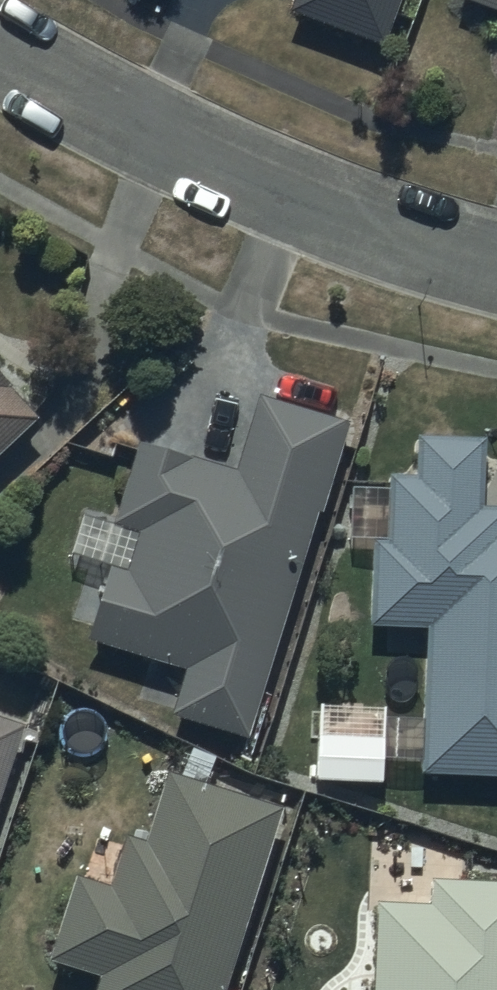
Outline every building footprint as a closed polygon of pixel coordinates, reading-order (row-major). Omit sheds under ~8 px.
[(404,0),(303,0),(300,10),(389,43),(404,0)] [(496,10),(496,0),(470,0),(496,10)] [(0,376),(0,455),(40,418),(0,376)] [(253,742),(352,422),(262,394),(238,471),(139,441),(113,525),(141,534),(128,573),(110,567),(87,640),(190,672),(176,718),(253,742)] [(490,438),(427,435),(425,478),(399,477),(397,542),(382,541),(378,628),(430,631),(424,781),(496,784),(496,507),(487,506),(490,438)] [(31,728),(0,718),(0,819),(31,728)] [(169,778),(148,846),(126,840),(109,890),(75,879),(48,962),(98,980),(95,989),(228,989),(288,812),(169,778)] [(440,885),(438,912),(382,909),(378,989),(496,989),(496,888),(440,885)]
